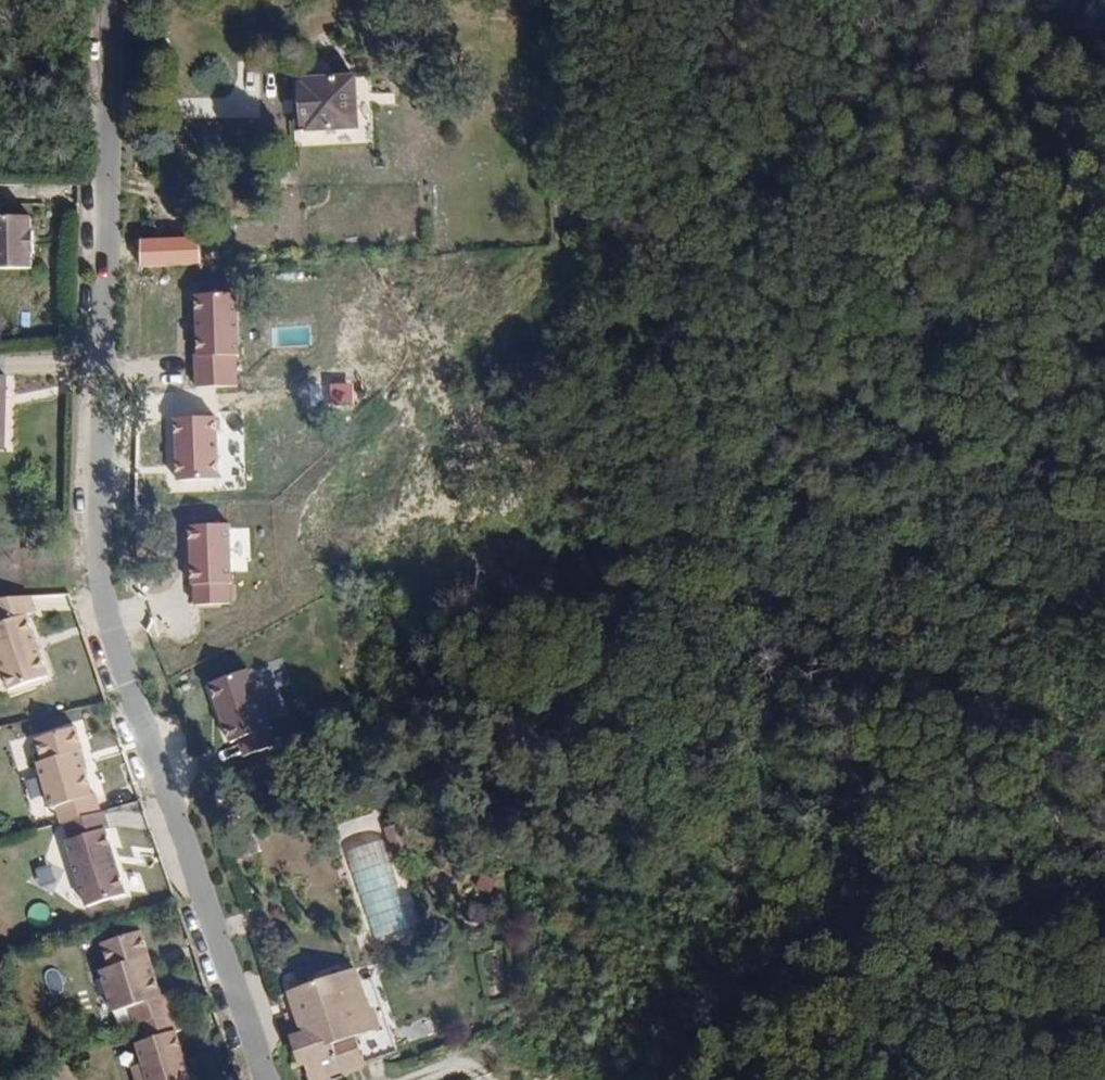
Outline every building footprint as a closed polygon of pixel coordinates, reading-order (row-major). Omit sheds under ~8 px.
[(358,127),(357,69),(303,69),(302,127),(358,127)] [(30,267),(30,253),(33,253),(33,232),(31,232),(31,217),(0,217),(0,268),(30,267)] [(192,224),(137,224),(137,248),(192,248),(192,224)] [(18,602),(0,602),(0,692),(34,682),(14,622),(24,619),(18,602)] [(219,680),(239,739),(246,737),(272,728),(287,723),(267,664),(219,680)] [(45,732),(57,756),(87,746),(74,706),(41,718),(45,732)] [(246,737),(251,754),(278,746),(272,728),(246,737)] [(56,803),(104,789),(93,744),(87,746),(57,756),(45,732),(34,737),(37,756),(56,803)] [(363,819),(376,851),(379,850),(385,837),(375,814),(363,819)] [(73,836),(95,901),(149,886),(126,820),(73,836)] [(360,830),(321,846),(357,933),(396,917),(360,830)] [(491,924),(490,907),(472,908),(474,925),(491,924)] [(153,999),(146,1000),(125,936),(88,947),(95,971),(86,974),(100,1016),(117,1011),(122,1029),(124,1029),(159,1017),(153,999)] [(286,1026),(273,1030),(283,1058),(289,1056),(295,1073),(346,1056),(337,1029),(357,1022),(335,961),(271,983),(286,1026)] [(357,1022),(337,1029),(346,1056),(379,1044),(353,970),(340,974),(357,1022)] [(160,1037),(165,1035),(160,1017),(159,1017),(124,1029),(129,1046),(124,1048),(130,1068),(120,1071),(123,1079),(174,1079),(160,1037)]
